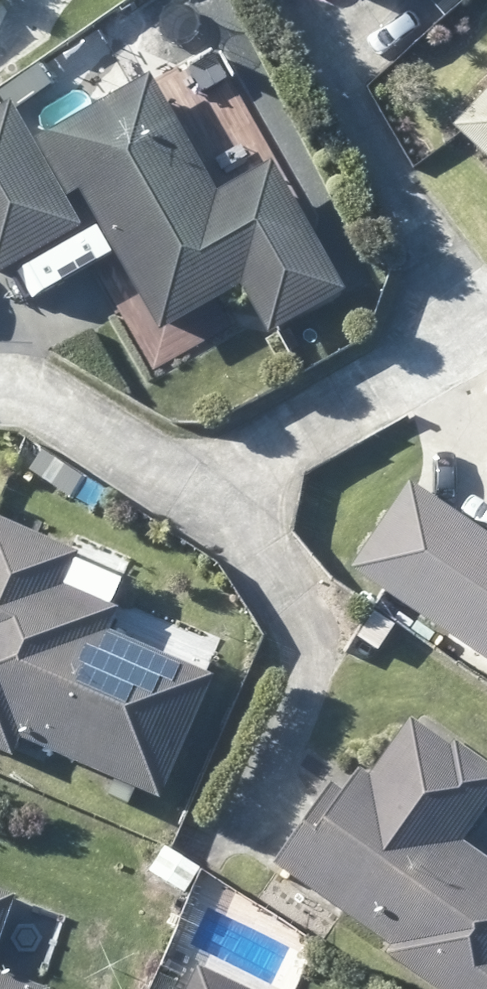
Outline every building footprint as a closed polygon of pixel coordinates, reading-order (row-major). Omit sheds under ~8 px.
[(281,155),(275,160),(227,187),(159,69),(42,136),(65,177),(74,193),(89,185),(169,327),(327,236),(281,155)] [(461,123),(486,147),(486,95),(461,123)] [(0,121),(0,280),(78,236),(12,115),(0,121)] [(416,478),(357,562),(452,628),(486,652),(486,526),(416,478)] [(82,560),(87,549),(0,510),(0,743),(19,752),(27,732),(166,794),(221,669),(209,665),(162,643),(116,625),(126,603),(112,596),(73,579),(82,560)] [(486,815),(486,756),(420,709),(376,771),(368,765),(358,778),(352,787),(338,778),(322,800),(281,860),(346,904),(398,940),(393,948),(452,988),(486,988),(486,847),(472,837),(486,815)] [(17,897),(19,892),(0,885),(0,946),(17,897)] [(206,961),(192,988),(264,988),(206,961)] [(54,986),(42,981),(0,966),(0,988),(53,988),(54,986)]
